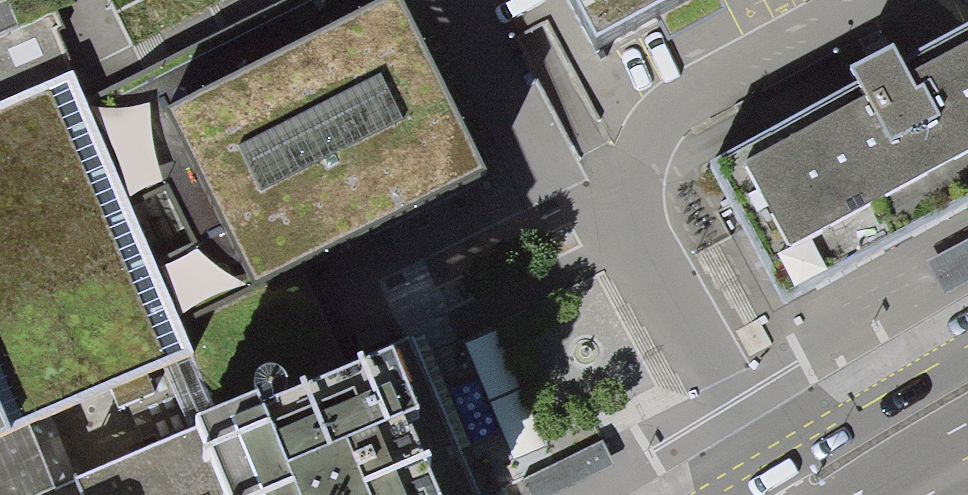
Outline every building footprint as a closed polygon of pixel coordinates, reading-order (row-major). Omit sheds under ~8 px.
[(114,18),(151,0),(105,0),(114,18)] [(586,51),(683,0),(560,0),(586,51)] [(401,7),(162,115),(250,307),(311,280),(361,257),(489,199),(401,7)] [(789,297),(967,200),(967,29),(717,165),(789,297)] [(152,79),(112,89),(129,162),(169,152),(152,79)] [(0,108),(0,460),(60,434),(193,378),(65,81),(0,108)] [(311,280),(250,307),(289,393),(350,366),(311,280)] [(505,318),(455,335),(496,454),(546,436),(505,318)] [(81,487),(84,494),(469,494),(397,344),(371,356),(350,366),(289,393),(213,427),(81,487)] [(81,487),(60,434),(0,460),(0,494),(84,494),(81,487)]
